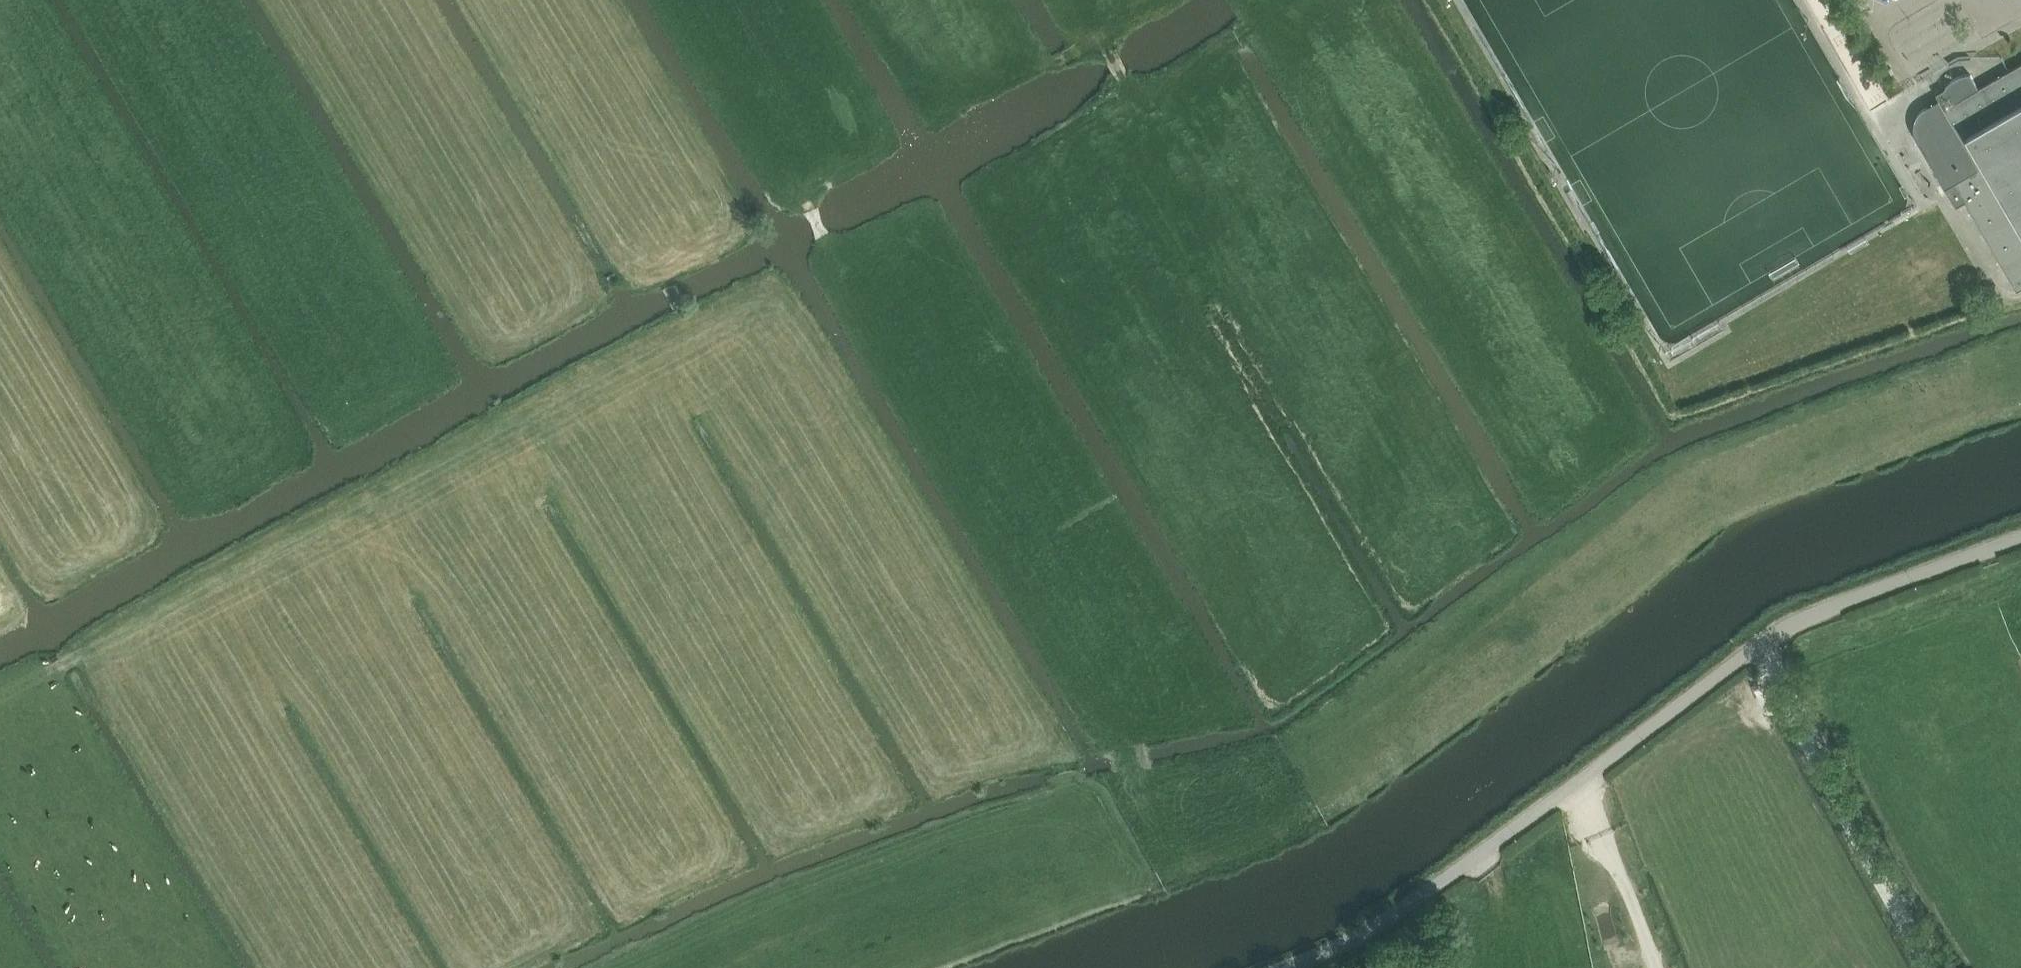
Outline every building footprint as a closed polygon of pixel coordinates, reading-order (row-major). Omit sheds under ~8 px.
[(1982,88),(1999,117),(1970,134),(1999,184),(1969,201),(2020,290),(2020,65),(1982,88)] [(1999,184),(1970,134),(1999,117),(1982,88),(1974,73),(1969,74),(1965,74),(1962,75),(1958,77),(1955,79),(1952,82),(1950,85),(1947,89),(1939,94),(1942,99),(1928,108),(1926,109),(1923,112),(1920,116),(1918,121),(1917,125),(1917,130),(1918,135),(1920,139),(1960,206),(1969,201),(1999,184)]
